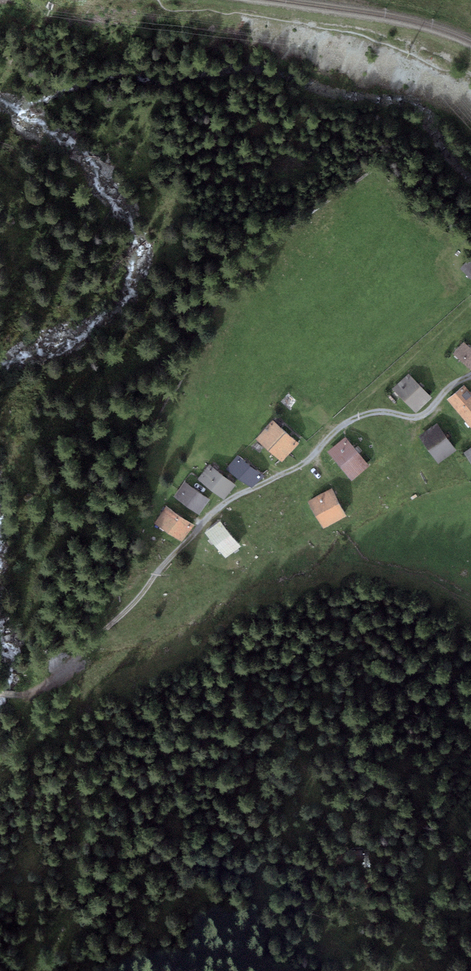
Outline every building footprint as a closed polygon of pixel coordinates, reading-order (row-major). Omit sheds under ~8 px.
[(461,271),(470,280),(470,259),(461,271)] [(453,354),(470,368),(470,367),(470,346),(464,341),(453,354)] [(409,374),(393,389),(414,411),(430,395),(409,374)] [(449,399),(470,426),(470,396),(464,387),(449,399)] [(273,420),(257,437),(282,461),(298,443),(273,420)] [(438,423),(418,436),(437,462),(456,448),(438,423)] [(348,438),(329,452),(350,478),(368,463),(348,438)] [(236,453),(226,468),(250,485),(261,471),(236,453)] [(210,462),(197,478),(222,498),(235,483),(210,462)] [(186,480),(174,495),(198,513),(210,498),(186,480)] [(333,487),(308,500),(322,528),(347,514),(333,487)] [(168,505),(155,522),(181,540),(193,522),(168,505)] [(222,520),(205,533),(223,557),(240,543),(222,520)]
